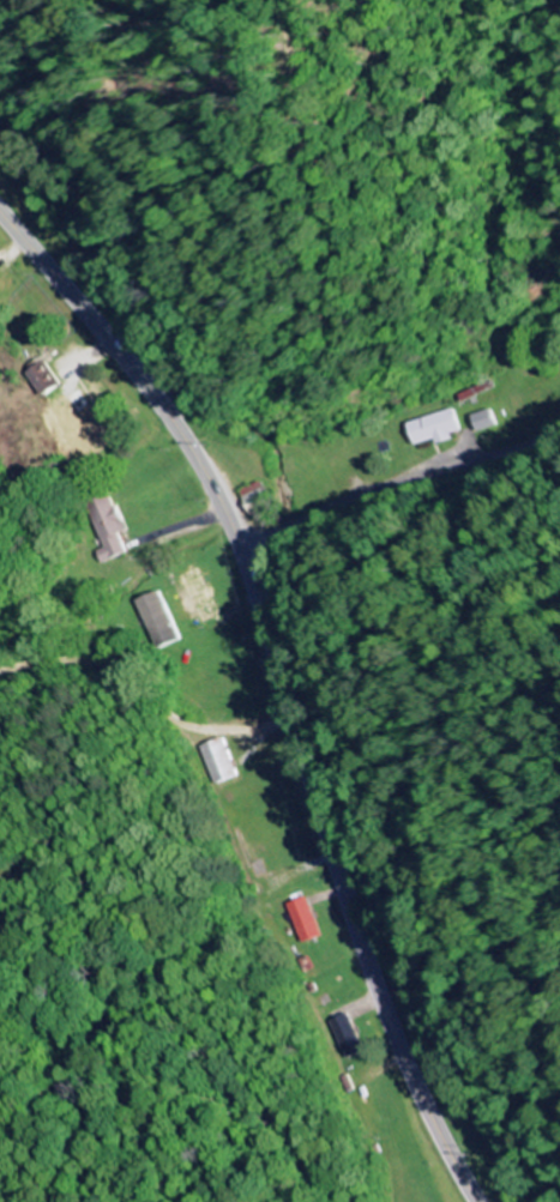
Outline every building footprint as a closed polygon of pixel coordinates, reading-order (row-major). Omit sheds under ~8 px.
[(26,376),(45,399),(62,385),(43,362),(26,376)] [(56,404),(83,448),(106,434),(80,390),(56,404)] [(457,442),(455,436),(465,433),(458,410),(412,425),(420,448),(439,442),(441,447),(457,442)] [(502,427),(495,410),(476,418),(482,434),(502,427)] [(249,507),(269,499),(263,482),(242,490),(249,507)] [(122,535),(130,532),(112,494),(87,506),(107,549),(99,552),(105,564),(130,553),(122,535)] [(139,600),(155,651),(180,643),(164,592),(139,600)] [(200,748),(214,786),(239,777),(225,738),(200,748)] [(323,938),(313,898),(292,904),(302,943),(323,938)] [(366,1051),(348,1014),(329,1022),(347,1059),(366,1051)]
